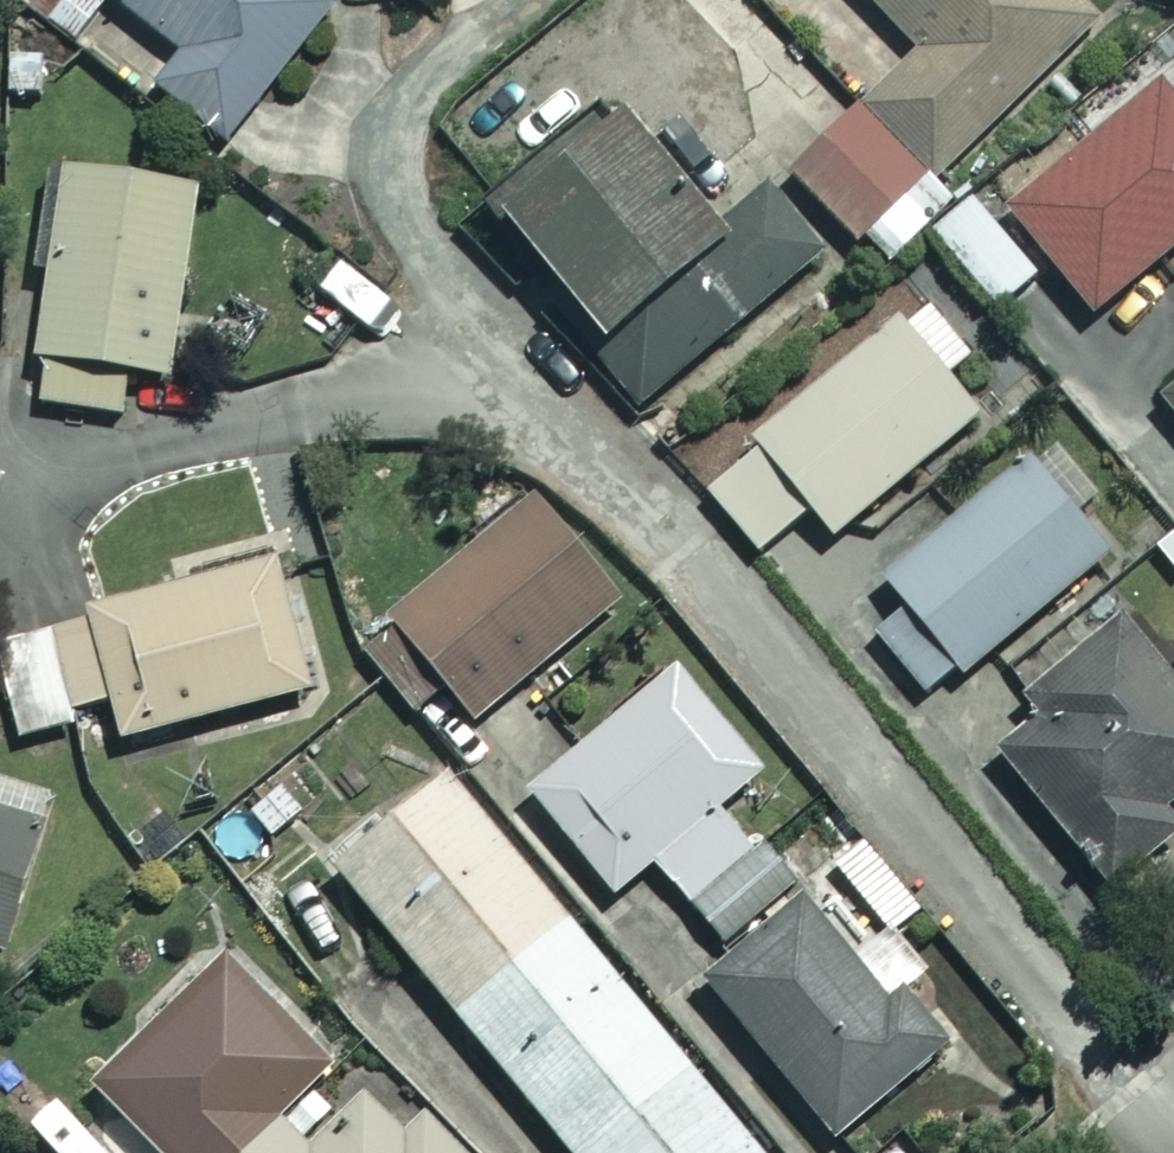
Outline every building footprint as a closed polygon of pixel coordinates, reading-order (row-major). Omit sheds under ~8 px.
[(179,51),(153,86),(221,138),(327,0),(113,0),(179,51)] [(1076,0),(864,0),(912,50),(786,170),(856,244),(1094,19),(1076,0)] [(1001,209),(1087,313),(1173,241),(1173,66),(1001,209)] [(717,230),(609,100),(482,205),(642,397),(816,252),(765,191),(717,230)] [(196,185),(56,169),(29,401),(122,412),(127,371),(173,376),(196,185)] [(1032,274),(974,202),(933,236),(991,308),(1032,274)] [(973,414),(893,318),(696,482),(753,551),(804,508),(826,535),(973,414)] [(1149,394),(1173,424),(1173,372),(1149,394)] [(1102,551),(1024,457),(878,579),(901,607),(869,634),(924,700),(1102,551)] [(608,601),(521,503),(355,649),(410,711),(440,685),(471,721),(608,601)] [(269,555),(0,641),(0,694),(14,739),(107,710),(118,744),(310,682),(269,555)] [(1120,616),(1022,697),(1039,718),(994,756),(1103,890),(1173,832),(1173,826),(1158,806),(1173,792),(1173,682),(1120,616)] [(755,770),(667,665),(519,787),(607,894),(649,859),(727,954),(696,979),(830,1140),(943,1046),(862,948),(849,958),(719,801),(755,770)] [(439,770),(326,863),(566,1152),(756,1152),(439,770)] [(0,813),(0,930),(34,824),(0,813)] [(216,949),(83,1083),(153,1152),(454,1152),(418,1117),(400,1135),(355,1090),(301,1145),(273,1118),(329,1062),(216,949)]
